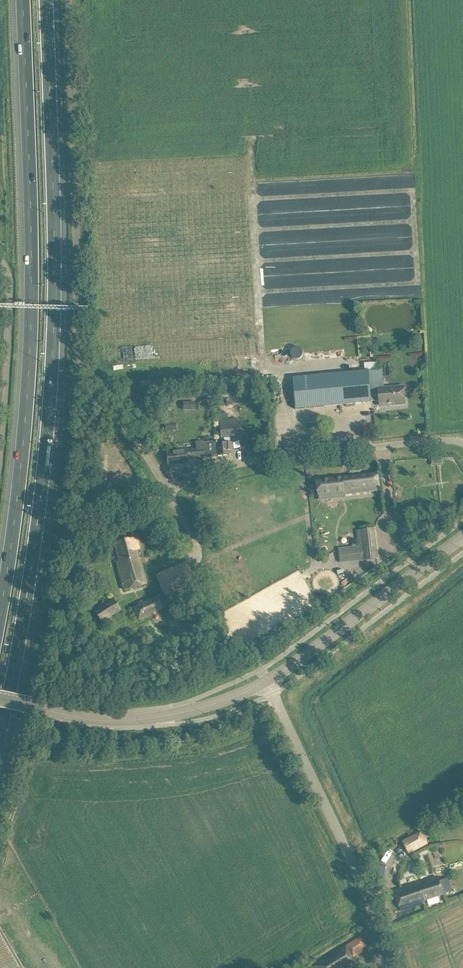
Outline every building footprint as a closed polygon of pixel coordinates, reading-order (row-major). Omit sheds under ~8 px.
[(371,401),(370,390),(368,371),(378,370),(377,364),(365,365),(366,371),(293,378),(296,409),(371,402),(371,401)] [(406,404),(405,394),(404,387),(370,390),(371,401),(380,401),(381,406),(406,404)] [(238,424),(219,426),(220,437),(239,436),(238,424)] [(218,456),(217,444),(217,441),(203,443),(202,442),(195,442),(196,449),(185,450),(176,451),(176,452),(166,453),(168,466),(187,463),(186,459),(218,456)] [(234,450),(233,443),(217,444),(218,456),(229,455),(228,450),(234,450)] [(379,491),(378,474),(317,481),(319,495),(345,492),(345,495),(379,491)] [(358,531),(360,553),(340,555),(341,562),(366,560),(377,559),(374,529),(362,530),(362,531),(358,531)] [(117,562),(119,571),(124,590),(146,584),(137,550),(139,549),(136,538),(115,543),(119,561),(117,562)] [(186,563),(157,576),(165,595),(194,582),(186,563)] [(166,608),(160,594),(132,607),(139,621),(166,608)] [(102,623),(121,611),(114,598),(94,610),(102,623)] [(421,831),(414,835),(403,841),(410,853),(428,843),(421,831)] [(451,891),(449,885),(447,879),(440,881),(438,876),(394,891),(401,911),(425,902),(424,901),(444,894),(443,894),(451,891)] [(353,942),(314,966),(315,967),(350,967),(357,964),(353,958),(368,948),(361,937),(353,942)]
